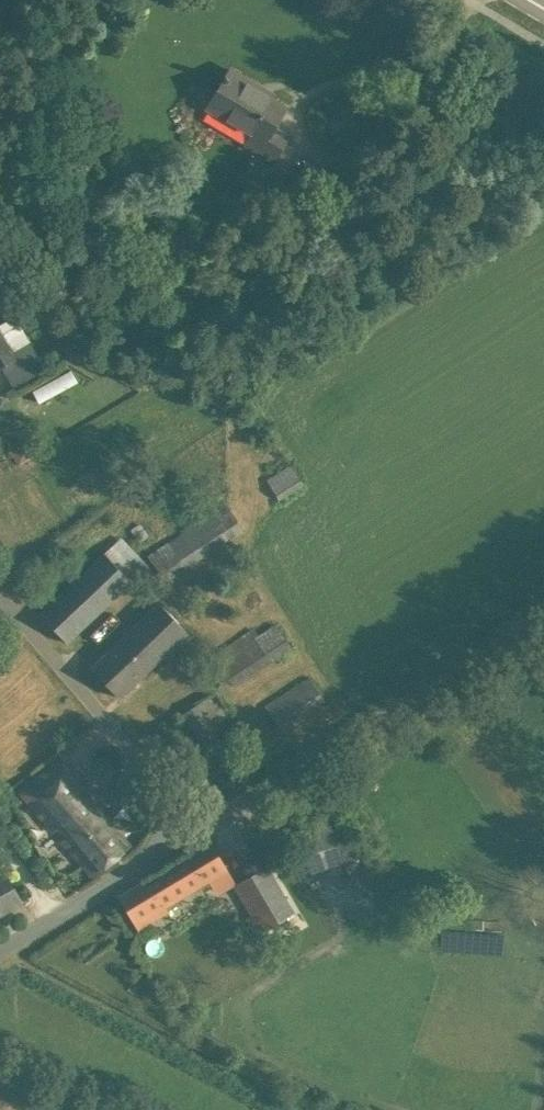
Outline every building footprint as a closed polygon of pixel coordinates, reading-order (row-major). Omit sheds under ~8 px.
[(207,107),(251,133),(246,143),(273,160),(288,136),(273,127),(286,106),(258,89),(260,86),(230,69),(207,107)] [(16,357),(0,329),(0,367),(16,357)] [(71,369),(32,390),(39,402),(78,381),(71,369)] [(7,447),(18,465),(36,454),(25,436),(7,447)] [(267,480),(279,499),(303,483),(291,465),(267,480)] [(203,516),(167,540),(185,568),(221,544),(203,516)] [(129,530),(138,542),(148,535),(139,522),(129,530)] [(118,539),(39,613),(67,642),(145,568),(118,539)] [(161,654),(169,662),(194,637),(159,601),(91,667),(118,696),(161,654)] [(277,624),(260,635),(275,657),(292,646),(277,624)] [(265,706),(280,728),(324,699),(309,677),(265,706)] [(209,696),(201,701),(211,718),(219,713),(209,696)] [(61,759),(21,792),(30,804),(54,831),(57,828),(65,837),(61,840),(92,876),(130,846),(61,759)] [(297,829),(303,850),(336,839),(330,819),(297,829)] [(166,906),(208,880),(216,894),(235,882),(210,841),(118,896),(138,929),(168,911),(166,906)] [(270,862),(235,882),(252,912),(244,917),(253,933),(296,909),(270,862)] [(0,873),(0,913),(22,901),(4,870),(0,873)] [(498,953),(499,932),(444,930),(443,950),(498,953)]
